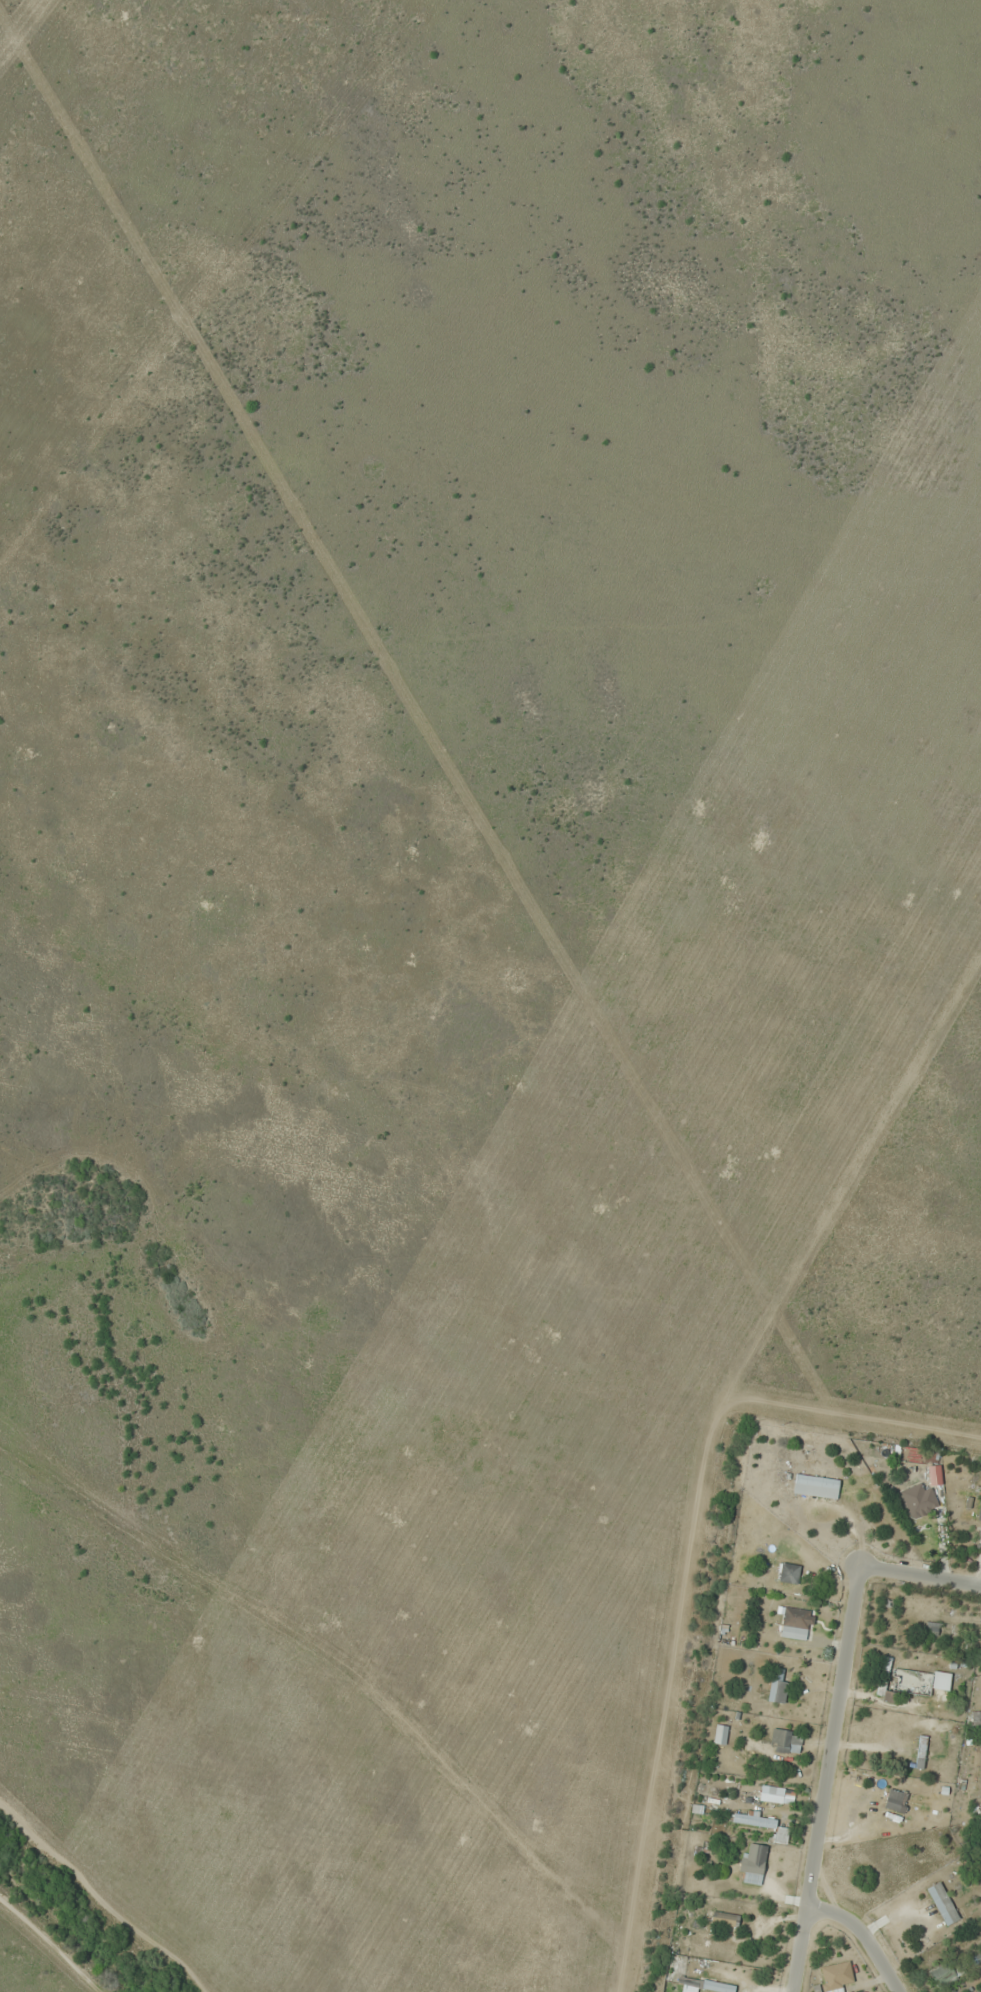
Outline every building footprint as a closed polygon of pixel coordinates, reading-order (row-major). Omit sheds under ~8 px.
[(838,1479),(795,1474),(793,1493),(836,1498),(838,1479)] [(932,1509),(919,1482),(899,1492),(911,1519),(932,1509)] [(800,1565),(782,1562),(778,1580),(796,1584),(800,1565)] [(809,1640),(814,1612),(783,1606),(778,1635),(809,1640)] [(937,1623),(926,1622),(926,1631),(937,1632),(937,1623)] [(908,1643),(908,1630),(899,1629),(898,1643),(908,1643)] [(883,1689),(892,1659),(885,1657),(874,1695),(894,1701),(896,1693),(883,1689)] [(783,1672),(779,1669),(764,1694),(779,1703),(791,1684),(780,1678),(783,1672)] [(949,1690),(950,1672),(933,1670),(931,1688),(949,1690)] [(725,1745),(727,1725),(715,1724),(713,1743),(725,1745)] [(800,1731),(771,1730),(770,1752),(800,1752),(800,1731)] [(923,1767),(924,1736),(918,1736),(916,1767),(923,1767)] [(783,1802),(783,1787),(761,1787),(761,1802),(783,1802)] [(883,1806),(903,1813),(909,1794),(889,1787),(883,1806)] [(786,1843),(788,1828),(775,1826),(776,1818),(733,1812),(731,1823),(776,1829),(774,1841),(786,1843)] [(742,1881),(759,1885),(767,1846),(744,1841),(738,1871),(744,1872),(742,1881)] [(945,1925),(959,1918),(940,1880),(925,1888),(945,1925)] [(738,1915),(713,1910),(710,1923),(736,1928),(738,1915)] [(927,1971),(937,1988),(964,1973),(954,1955),(927,1971)] [(699,1978),(678,1975),(677,1984),(684,1985),(683,1991),(697,1991),(699,1978)] [(839,1975),(812,1983),(814,1991),(843,1991),(839,1975)] [(721,1991),(733,1991),(735,1985),(703,1978),(701,1988),(721,1991)]
